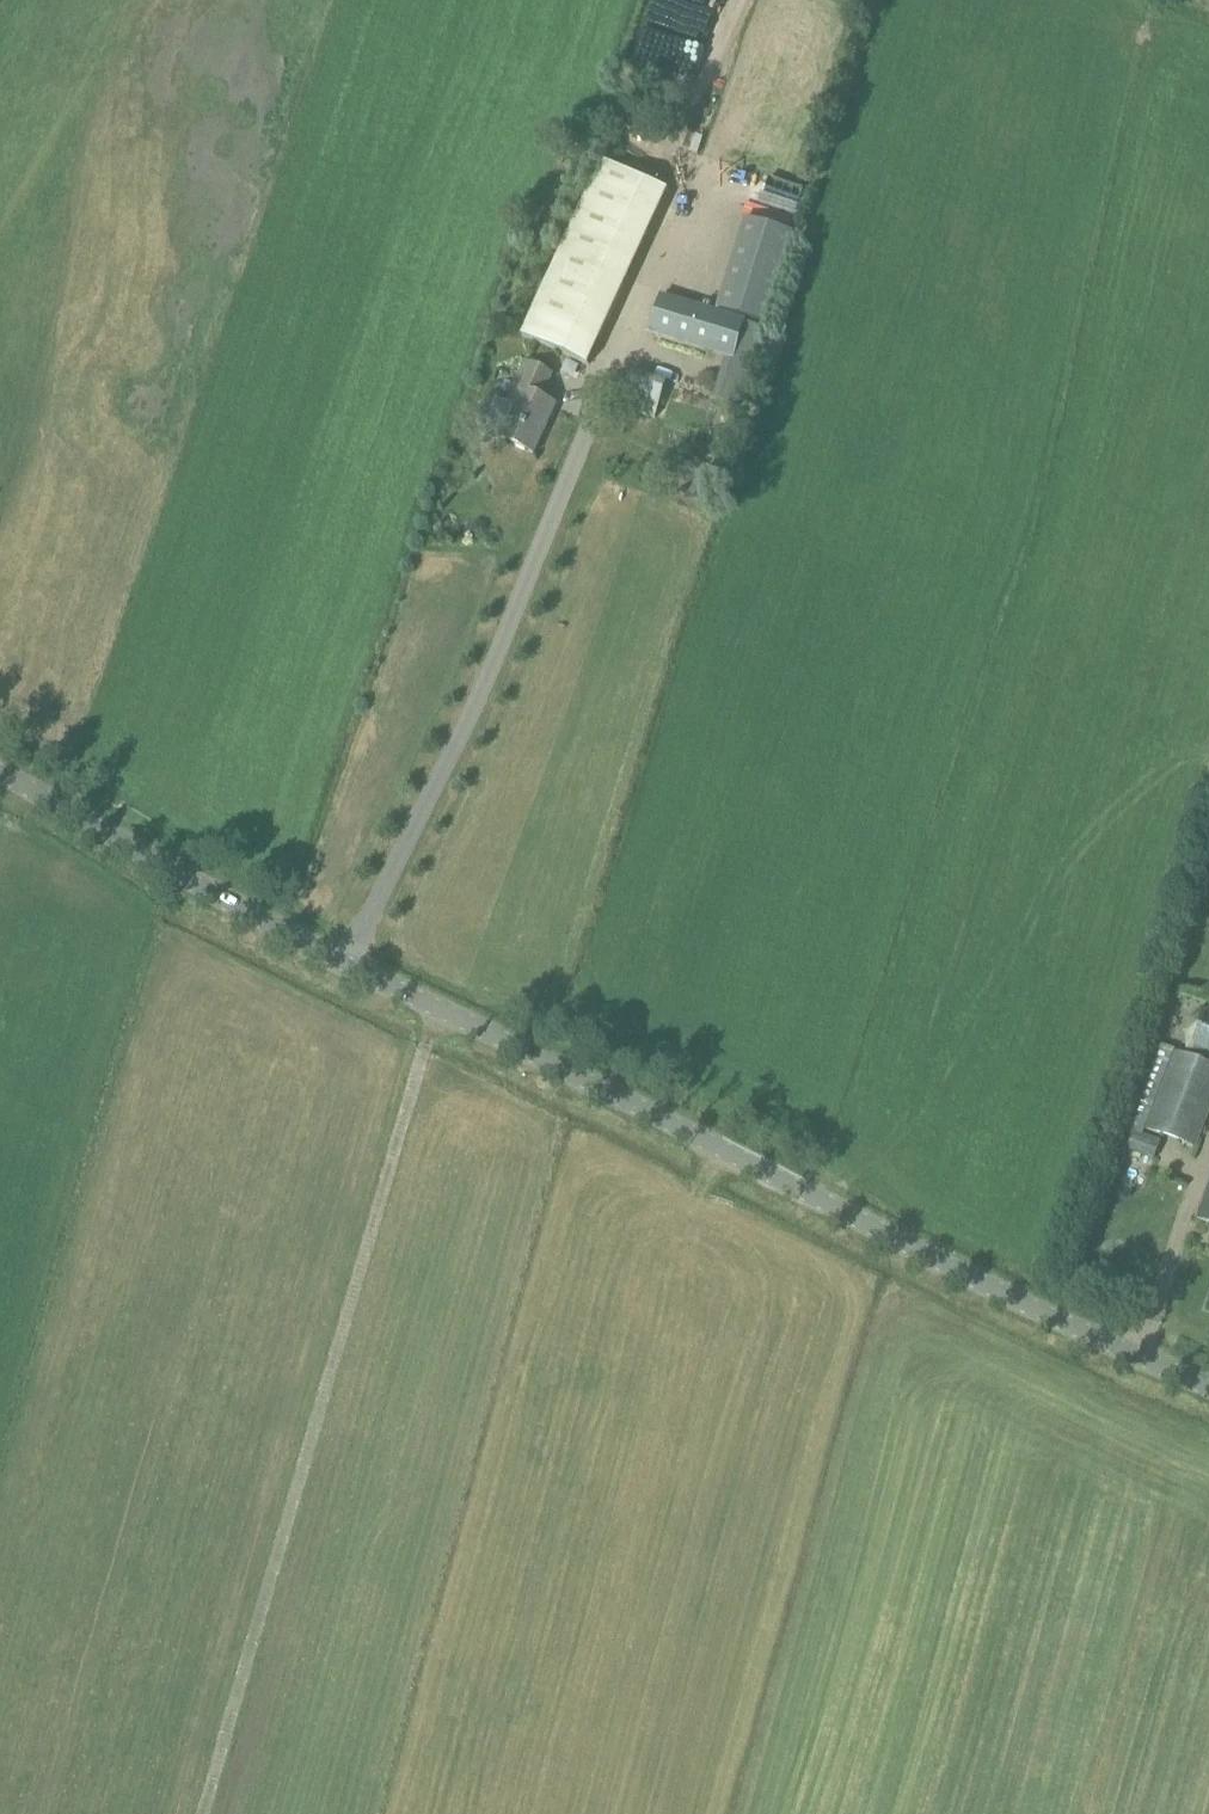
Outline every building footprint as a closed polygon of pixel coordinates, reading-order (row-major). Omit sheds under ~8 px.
[(696,155),(703,138),(695,135),(688,152),(696,155)] [(596,161),(520,338),(587,366),(662,190),(596,161)] [(746,221),(718,312),(765,326),(792,235),(746,221)] [(764,330),(745,324),(662,299),(651,336),(725,359),(713,398),(740,407),(764,330)] [(500,441),(535,456),(556,407),(532,397),(534,392),(543,395),(551,376),(524,365),(508,404),(514,407),(500,441)] [(1191,1020),(1187,1033),(1188,1049),(1208,1056),(1208,1011),(1202,1008),(1191,1020)] [(1119,1128),(1107,1161),(1122,1166),(1128,1152),(1129,1148),(1134,1134),(1142,1137),(1145,1128),(1195,1147),(1208,1110),(1208,1065),(1175,1053),(1175,1054),(1145,1042),(1118,1128),(1119,1128)] [(1129,1148),(1128,1152),(1154,1161),(1160,1143),(1142,1137),(1134,1134),(1129,1148)] [(1200,1221),(1208,1224),(1208,1196),(1200,1219),(1200,1221)]
